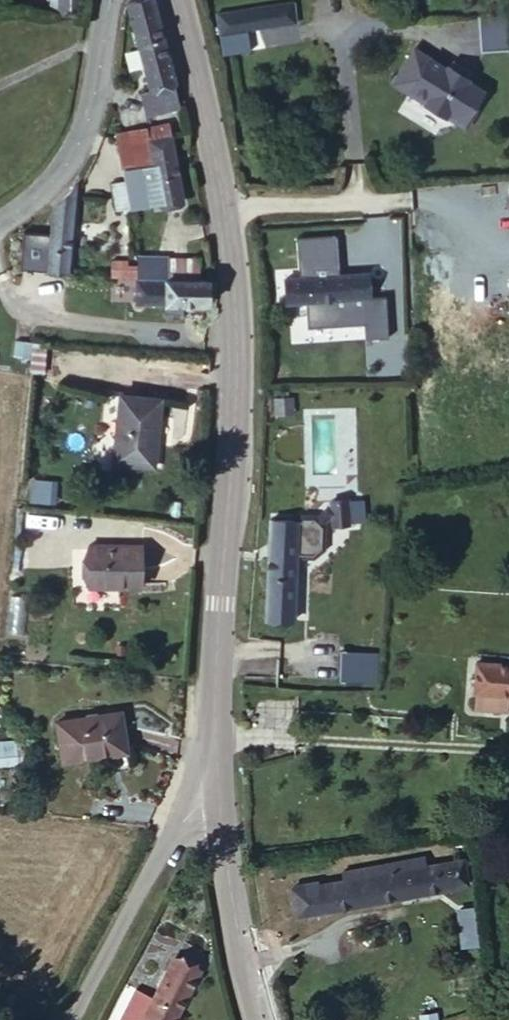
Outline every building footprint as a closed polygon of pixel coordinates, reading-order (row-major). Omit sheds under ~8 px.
[(72,13),(73,0),(36,0),(36,12),(72,13)] [(195,91),(171,0),(137,0),(157,76),(171,73),(176,95),(195,91)] [(226,18),(303,13),(303,0),(226,0),(226,18)] [(417,40),(399,72),(432,91),(429,96),(452,109),(455,104),(468,111),(486,80),(417,40)] [(155,100),(176,95),(171,73),(157,76),(150,78),(155,100)] [(162,123),(183,121),(182,108),(130,115),(134,149),(164,147),(162,123)] [(189,181),(183,121),(162,123),(164,147),(166,183),(189,181)] [(166,183),(164,147),(134,149),(135,184),(166,183)] [(77,187),(54,188),(52,210),(50,249),(71,251),(77,187)] [(50,249),(52,210),(39,209),(37,248),(50,249)] [(111,237),(110,255),(125,257),(126,244),(126,238),(111,237)] [(140,259),(139,245),(126,244),(125,257),(140,259)] [(140,259),(186,263),(186,250),(139,245),(140,259)] [(208,291),(209,265),(186,263),(140,259),(125,257),(124,282),(165,286),(180,288),(208,291)] [(365,258),(283,265),(285,289),(366,283),(365,258)] [(179,303),(180,288),(165,286),(164,301),(179,303)] [(10,338),(10,323),(0,322),(0,338),(10,338)] [(402,333),(376,335),(377,362),(404,361),(402,333)] [(161,396),(121,390),(117,425),(102,424),(100,441),(115,444),(113,455),(151,461),(161,396)] [(54,503),(56,479),(30,478),(29,501),(54,503)] [(269,551),(299,551),(299,544),(320,543),(327,536),(327,505),(334,503),(335,520),(359,520),(360,492),(333,492),(319,503),(284,504),(284,513),(269,513),(269,551)] [(139,543),(87,540),(84,582),(137,584),(139,543)] [(299,609),(299,551),(269,551),(268,609),(299,609)] [(375,638),(347,636),(345,663),(374,665),(375,638)] [(488,647),(484,681),(508,683),(508,650),(488,647)] [(484,681),(482,697),(508,700),(508,683),(484,681)] [(123,710),(60,711),(61,751),(125,749),(123,710)] [(0,730),(0,756),(17,758),(21,733),(0,730)] [(341,867),(314,873),(319,896),(471,867),(467,846),(426,853),(341,867)] [(319,896),(314,873),(290,876),(294,901),(319,896)] [(162,1019),(171,1019),(202,958),(179,945),(157,988),(144,1011),(162,1019)] [(144,1011),(157,988),(128,974),(106,1017),(112,1019),(162,1019),(144,1011)]
